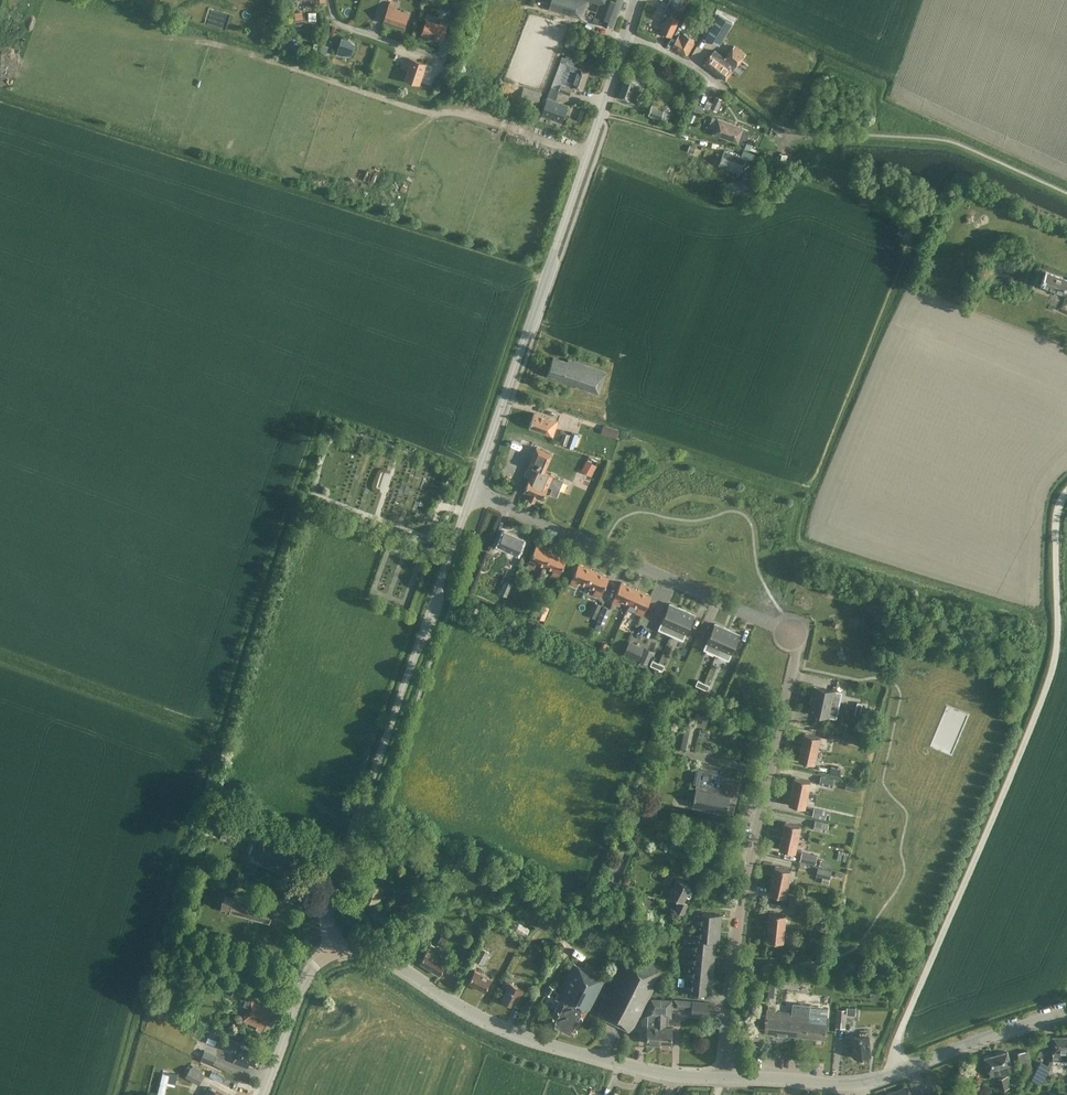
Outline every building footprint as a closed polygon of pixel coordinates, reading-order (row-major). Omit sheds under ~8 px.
[(548,8),(581,18),(586,0),(598,4),(593,20),(612,27),(622,0),(551,0),(548,8)] [(403,28),(408,13),(394,9),(396,5),(389,3),(383,21),(403,28)] [(670,36),(678,21),(679,21),(680,17),(679,16),(682,9),(671,4),(666,14),(667,15),(659,31),(670,36)] [(718,15),(705,37),(718,45),(732,22),(718,15)] [(441,41),(447,23),(440,21),(439,24),(426,20),(421,34),(441,41)] [(686,55),(693,42),(690,40),(691,37),(683,33),(682,36),(678,34),(671,46),(686,55)] [(292,37),(286,35),(284,42),(286,42),(284,47),(290,49),(293,42),(290,42),(292,37)] [(341,37),(335,54),(342,56),(343,54),(350,56),(354,44),(347,41),(347,39),(341,37)] [(573,50),(574,49),(577,42),(577,41),(569,37),(564,47),(573,50)] [(574,49),(581,53),(584,46),(577,42),(574,49)] [(731,70),(740,59),(745,52),(734,43),(723,57),(714,50),(711,54),(710,54),(703,63),(724,80),(732,70),(731,70)] [(325,56),(328,46),(322,44),(319,54),(325,56)] [(558,91),(568,95),(571,86),(582,89),(588,71),(573,65),(575,61),(564,57),(563,57),(561,56),(550,86),(556,88),(558,89),(558,91)] [(418,83),(425,63),(408,57),(405,64),(409,65),(404,78),(418,83)] [(451,68),(444,65),(441,74),(447,77),(451,68)] [(639,91),(643,80),(636,77),(625,74),(617,96),(628,100),(634,102),(638,90),(639,91)] [(540,114),(559,120),(561,121),(567,104),(552,99),(556,88),(550,86),(546,96),(540,114)] [(536,105),(541,92),(523,87),(519,100),(536,105)] [(715,96),(709,108),(716,111),(722,100),(715,96)] [(577,119),(575,122),(582,127),(584,124),(588,113),(589,109),(589,103),(581,103),(581,108),(580,110),(577,119)] [(701,113),(703,106),(696,104),(693,110),(701,113)] [(648,114),(660,119),(667,121),(671,110),(664,107),(663,109),(651,105),(648,114)] [(717,118),(712,133),(737,142),(742,127),(717,118)] [(693,154),(695,147),(689,145),(687,151),(693,154)] [(743,149),(740,156),(745,158),(753,161),(756,154),(743,149)] [(740,172),(741,170),(745,158),(740,156),(723,150),(718,164),(740,172)] [(727,197),(753,190),(750,177),(724,184),(727,197)] [(1045,271),(1040,285),(1066,296),(1066,280),(1045,271)] [(598,393),(606,372),(567,359),(566,362),(552,357),(546,374),(556,377),(555,379),(598,393)] [(552,435),(557,421),(533,413),(528,427),(552,435)] [(341,436),(343,430),(335,427),(333,433),(341,436)] [(617,433),(618,430),(611,427),(608,435),(616,437),(617,433)] [(573,449),(578,434),(570,432),(569,434),(562,432),(559,443),(566,445),(565,446),(573,449)] [(542,499),(547,486),(551,488),(548,494),(555,497),(562,480),(552,476),(552,475),(544,472),(552,453),(535,446),(527,464),(528,465),(523,475),(529,478),(523,491),(530,494),(528,499),(533,501),(536,496),(542,499)] [(585,460),(580,470),(590,475),(595,465),(585,460)] [(516,555),(523,539),(503,530),(497,546),(516,555)] [(536,561),(544,565),(551,551),(535,544),(527,564),(533,567),(536,561)] [(488,573),(491,568),(505,574),(512,557),(497,551),(494,558),(486,555),(480,570),(488,573)] [(566,558),(551,551),(544,565),(553,568),(550,575),(557,578),(566,558)] [(579,580),(587,583),(593,570),(578,563),(569,583),(576,586),(579,580)] [(593,570),(587,583),(595,587),(592,593),(599,596),(608,576),(593,570)] [(512,582),(505,579),(498,594),(505,597),(512,582)] [(621,598),(629,602),(635,588),(620,582),(611,602),(618,605),(621,598)] [(651,595),(635,588),(629,602),(638,606),(635,612),(642,615),(651,595)] [(597,612),(601,605),(594,602),(591,609),(597,612)] [(681,608),(669,603),(658,628),(670,634),(681,608)] [(602,605),(598,616),(594,627),(601,630),(610,608),(602,605)] [(681,608),(670,634),(682,639),(693,614),(681,608)] [(704,648),(716,654),(727,628),(715,623),(704,648)] [(727,628),(716,654),(728,659),(739,634),(727,628)] [(643,647),(635,644),(628,641),(623,653),(638,659),(639,657),(643,647)] [(609,645),(602,642),(600,647),(606,651),(609,645)] [(652,651),(644,648),(639,660),(647,664),(652,651)] [(810,698),(837,704),(840,691),(813,685),(810,698)] [(834,717),(837,704),(810,698),(807,711),(834,717)] [(708,716),(694,713),(692,724),(705,727),(708,716)] [(828,738),(841,741),(846,742),(847,735),(829,731),(828,738)] [(803,732),(801,746),(817,749),(820,736),(803,732)] [(814,763),(817,749),(801,746),(798,759),(814,763)] [(735,801),(740,780),(723,777),(724,773),(716,771),(716,769),(714,766),(706,764),(703,766),(703,768),(695,767),(692,782),(696,783),(691,806),(725,813),(728,800),(735,801)] [(831,787),(833,779),(820,776),(818,784),(831,787)] [(794,777),(791,790),(807,794),(810,780),(794,777)] [(855,791),(857,785),(846,782),(844,789),(855,791)] [(804,807),(807,794),(791,790),(788,803),(804,807)] [(812,816),(825,818),(828,819),(829,812),(826,811),(813,808),(812,816)] [(828,822),(815,820),(813,829),(826,832),(828,822)] [(784,821),(781,835),(797,838),(800,825),(784,821)] [(797,838),(781,835),(778,848),(794,851),(797,838)] [(286,871),(295,846),(282,841),(281,844),(261,837),(254,857),(274,864),(273,866),(286,871)] [(815,864),(817,855),(801,852),(799,860),(815,864)] [(774,866),(771,879),(788,882),(791,869),(774,866)] [(816,875),(822,877),(821,882),(828,884),(829,878),(831,871),(818,868),(816,875)] [(417,898),(422,888),(402,879),(397,890),(417,898)] [(683,914),(688,904),(683,901),(690,886),(676,879),(669,895),(679,900),(674,909),(683,914)] [(785,896),(788,882),(771,879),(769,892),(785,896)] [(362,896),(365,897),(369,899),(367,904),(370,912),(369,912),(374,926),(383,922),(375,904),(376,901),(379,902),(384,887),(367,881),(366,883),(365,883),(364,887),(365,887),(362,896)] [(269,920),(273,904),(234,894),(233,898),(222,896),(220,905),(231,907),(231,910),(269,920)] [(651,907),(653,900),(639,896),(637,904),(641,905),(640,907),(646,909),(647,906),(651,907)] [(801,906),(802,899),(791,897),(790,904),(801,906)] [(700,926),(720,928),(721,914),(701,912),(700,921),(691,920),(690,925),(700,926)] [(769,912),(767,926),(784,927),(785,914),(769,912)] [(719,941),(720,928),(700,926),(699,934),(690,933),(689,938),(696,939),(715,941),(719,941)] [(782,941),(784,927),(767,926),(766,939),(782,941)] [(443,945),(448,937),(442,933),(437,942),(443,945)] [(685,951),(694,952),(714,954),(715,941),(696,939),(695,947),(685,946),(685,951)] [(438,974),(445,963),(437,958),(441,950),(430,943),(419,962),(438,974)] [(482,964),(489,952),(480,947),(473,959),(482,964)] [(713,967),(714,954),(694,952),(694,960),(684,959),(683,964),(693,965),(713,967)] [(604,993),(594,1012),(631,1031),(663,969),(638,957),(636,960),(625,955),(606,994),(604,993)] [(558,1002),(549,1021),(574,1033),(587,1008),(592,1011),(597,1001),(601,991),(607,980),(573,963),(555,998),(558,999),(558,1002)] [(712,980),(713,967),(693,965),(692,974),(683,973),(682,978),(692,978),(712,980)] [(484,990),(491,978),(474,969),(467,981),(484,990)] [(225,978),(212,973),(209,980),(222,986),(225,978)] [(710,993),(712,980),(692,978),(691,987),(681,986),(681,991),(710,993)] [(513,1005),(522,988),(505,980),(502,986),(506,988),(501,998),(513,1005)] [(266,1023),(271,1025),(276,1014),(263,1009),(265,1006),(250,1000),(255,989),(235,981),(231,992),(245,998),(243,1004),(247,1006),(242,1019),(257,1025),(256,1028),(262,1031),(266,1023)] [(550,996),(555,988),(549,984),(544,992),(550,996)] [(646,1042),(659,1043),(660,1020),(660,999),(651,998),(643,1017),(647,1017),(647,1026),(646,1042)] [(671,999),(660,999),(660,1020),(659,1043),(660,1043),(660,1045),(669,1045),(669,1043),(671,1043),(672,1027),(665,1027),(666,1018),(671,1018),(671,999)] [(708,1016),(709,1002),(692,1001),(691,1014),(708,1016)] [(764,1029),(764,1031),(825,1038),(827,1017),(828,1009),(809,1007),(809,1005),(788,1003),(787,1012),(773,1011),(773,1009),(766,1009),(766,1010),(764,1028),(764,1029)] [(835,1027),(845,1028),(846,1009),(836,1008),(835,1027)] [(218,1039),(219,1035),(210,1031),(208,1035),(218,1039)] [(853,1057),(870,1056),(868,1035),(867,1035),(867,1031),(859,1032),(859,1035),(851,1036),(853,1057)] [(218,1039),(215,1045),(236,1053),(233,1061),(246,1067),(248,1063),(254,1065),(260,1051),(240,1043),(219,1035),(218,1039)] [(1052,1036),(1052,1059),(1066,1059),(1066,1036),(1052,1036)] [(200,1060),(212,1065),(216,1055),(204,1050),(200,1060)] [(1031,1067),(1027,1050),(1017,1052),(1021,1069),(1031,1067)] [(1007,1051),(984,1057),(987,1070),(988,1070),(990,1076),(996,1074),(996,1077),(1006,1076),(1005,1072),(1011,1071),(1010,1064),(1007,1051)] [(1039,1058),(1031,1076),(1043,1082),(1053,1060),(1051,1059),(1049,1063),(1039,1058)] [(198,1083),(204,1074),(190,1066),(185,1076),(198,1083)] [(907,1086),(886,1093),(887,1094),(910,1094),(907,1086)] [(224,1094),(209,1087),(205,1094),(224,1094)]
